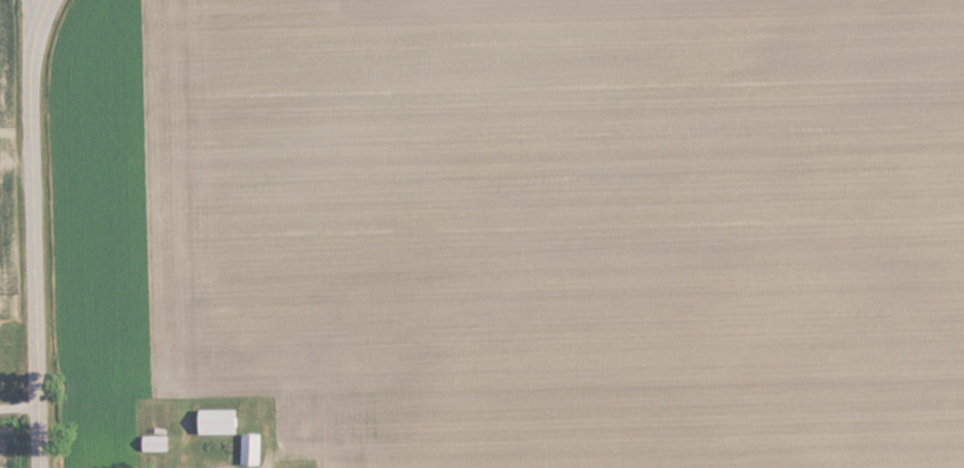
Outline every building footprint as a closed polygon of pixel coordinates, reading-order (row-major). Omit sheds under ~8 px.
[(203,410),(203,434),(240,434),(240,410),(203,410)] [(244,464),(263,464),(263,433),(244,433),(244,464)] [(145,436),(145,451),(170,451),(170,436),(145,436)]
